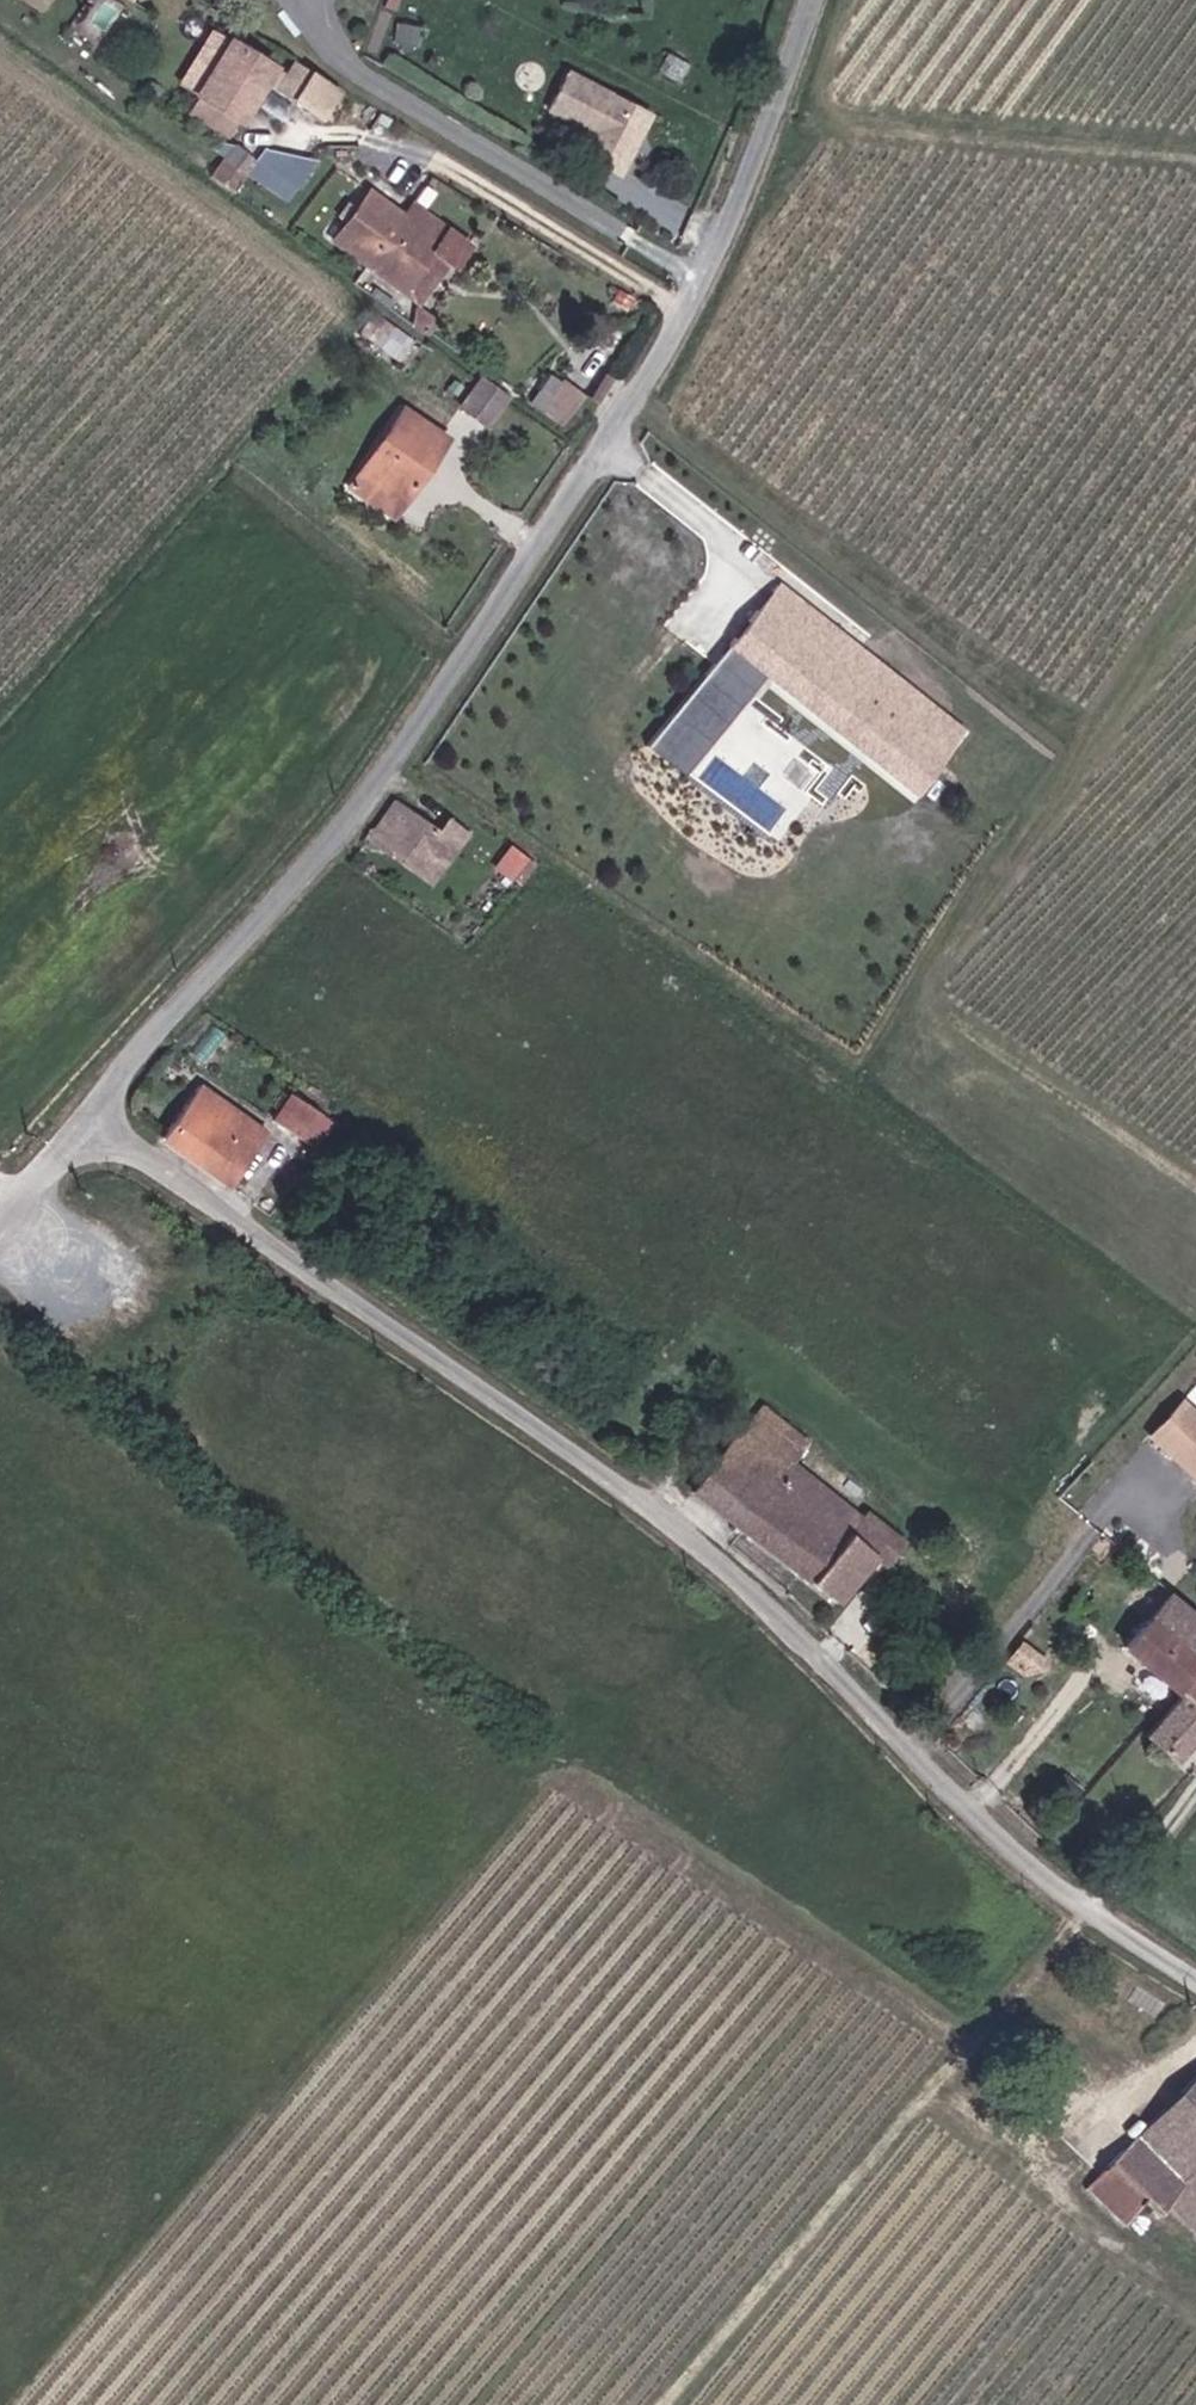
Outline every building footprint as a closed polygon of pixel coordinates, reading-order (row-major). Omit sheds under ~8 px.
[(229,46),(196,101),(236,124),(261,82),(319,117),(336,89),(295,64),(285,79),(229,46)] [(654,121),(573,79),(554,116),(598,139),(587,161),(624,180),(654,121)] [(236,124),(196,101),(188,114),(227,138),(236,124)] [(208,177),(230,193),(240,180),(218,163),(208,177)] [(331,241),(402,292),(430,252),(445,263),(451,267),(467,244),(410,203),(401,216),(367,192),(331,241)] [(430,252),(402,292),(417,303),(445,263),(430,252)] [(437,322),(413,304),(409,324),(427,337),(437,322)] [(358,332),(396,361),(410,342),(372,313),(358,332)] [(538,407),(560,424),(581,395),(560,378),(538,407)] [(465,414),(489,432),(509,405),(485,387),(465,414)] [(387,487),(405,499),(446,439),(400,408),(347,487),(374,506),(387,487)] [(387,487),(374,506),(392,518),(405,499),(387,487)] [(932,750),(952,725),(776,584),(727,645),(913,794),(942,758),(932,750)] [(932,750),(942,758),(962,733),(952,725),(932,750)] [(440,830),(394,800),(376,827),(441,871),(468,832),(448,818),(440,830)] [(968,821),(979,829),(989,816),(978,808),(968,821)] [(519,876),(531,857),(511,844),(498,863),(519,876)] [(198,1084),(160,1138),(228,1185),(265,1132),(198,1084)] [(274,1121),(301,1139),(318,1113),(292,1095),(274,1121)] [(1179,1390),(1143,1429),(1195,1478),(1195,1406),(1179,1390)] [(879,1552),(891,1560),(904,1544),(864,1513),(859,1518),(793,1466),(810,1444),(762,1407),(693,1494),(836,1603),(879,1552)] [(1185,1606),(1195,1593),(1195,1589),(1189,1583),(1177,1598),(1185,1606)] [(1151,1617),(1122,1648),(1176,1693),(1195,1669),(1195,1615),(1185,1606),(1177,1598),(1171,1593),(1151,1617)] [(1195,1615),(1195,1593),(1185,1606),(1195,1615)] [(1176,1693),(1180,1698),(1144,1738),(1173,1762),(1195,1736),(1195,1669),(1176,1693)] [(1083,2191),(1123,2230),(1141,2205),(1157,2221),(1167,2209),(1195,2238),(1195,2077),(1083,2191)]
